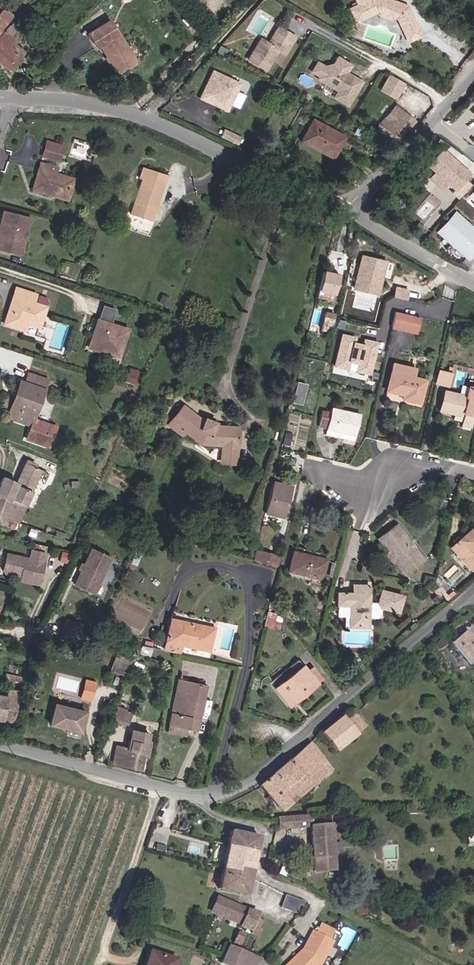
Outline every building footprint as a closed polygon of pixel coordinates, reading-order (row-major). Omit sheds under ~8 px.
[(383,1),(382,0),(348,0),(350,5),(342,10),(350,24),(369,16),(375,21),(380,24),(384,24),(391,21),(402,44),(417,37),(403,8),(390,3),(389,6),(382,3),(383,1)] [(6,30),(13,24),(4,16),(0,20),(0,37),(6,30)] [(136,64),(110,23),(88,36),(96,49),(100,47),(118,75),(136,64)] [(24,56),(16,51),(26,35),(13,25),(0,40),(0,64),(12,73),(24,56)] [(266,70),(278,50),(284,54),(294,37),(278,27),(268,43),(260,39),(248,59),(266,70)] [(319,76),(317,79),(337,91),(333,97),(347,105),(360,82),(350,76),(346,76),(343,75),(349,65),(336,57),(332,65),(327,62),(324,67),(319,76)] [(319,76),(324,67),(316,63),(311,71),(319,76)] [(396,99),(405,84),(390,75),(381,91),(396,99)] [(228,116),(240,88),(213,76),(200,103),(208,107),(212,106),(217,109),(218,112),(228,116)] [(413,119),(396,104),(379,123),(396,138),(413,119)] [(315,122),(302,145),(334,162),(346,138),(315,122)] [(60,157),(64,145),(50,140),(46,152),(60,157)] [(58,164),(60,157),(46,152),(43,159),(58,164)] [(464,177),(436,153),(423,169),(451,192),(464,177)] [(67,194),(73,176),(56,170),(58,164),(43,159),(34,187),(50,192),(51,189),(67,194)] [(145,182),(133,214),(151,222),(168,176),(144,168),(140,179),(145,182)] [(443,186),(431,176),(425,182),(437,192),(443,186)] [(458,213),(465,205),(459,199),(452,207),(458,213)] [(464,219),(471,211),(465,205),(458,213),(464,219)] [(27,226),(19,224),(22,211),(3,207),(0,219),(0,245),(9,248),(11,243),(21,246),(27,226)] [(27,226),(30,214),(22,211),(19,224),(27,226)] [(452,219),(440,233),(467,256),(473,248),(473,238),(452,219)] [(377,292),(381,275),(378,274),(380,267),(382,267),(384,259),(360,254),(353,286),(377,292)] [(338,276),(323,272),(318,290),(333,293),(338,276)] [(15,308),(10,306),(5,321),(26,327),(28,320),(40,323),(46,303),(35,299),(37,292),(16,285),(13,294),(18,296),(15,308)] [(407,288),(394,286),(392,295),(405,298),(407,288)] [(18,296),(13,294),(10,306),(15,308),(18,296)] [(394,310),(391,325),(415,329),(418,316),(394,310)] [(321,332),(327,334),(332,314),(325,313),(321,332)] [(121,359),(131,332),(101,321),(92,348),(121,359)] [(370,372),(377,341),(363,338),(362,343),(353,341),(354,336),(341,333),(334,364),(347,367),(349,360),(358,362),(357,369),(370,372)] [(406,377),(408,368),(391,364),(385,392),(400,396),(400,399),(417,403),(422,381),(410,378),(406,377)] [(335,367),(334,372),(369,379),(370,374),(335,367)] [(16,406),(12,417),(32,424),(34,418),(49,379),(31,373),(28,379),(25,378),(14,404),(16,406)] [(448,376),(435,373),(432,387),(445,390),(448,376)] [(14,404),(25,378),(20,377),(4,414),(12,417),(16,406),(14,404)] [(293,401),(303,403),(306,382),(296,380),(293,401)] [(473,411),(473,392),(466,390),(464,398),(442,394),(437,414),(461,420),(459,428),(470,430),(473,411)] [(184,437),(194,414),(183,405),(169,425),(184,437)] [(324,428),(355,435),(360,416),(330,408),(328,413),(320,411),(316,426),(324,428)] [(194,414),(184,437),(187,434),(198,444),(220,446),(221,464),(236,465),(235,443),(238,426),(217,424),(217,422),(205,417),(194,414)] [(51,424),(34,418),(32,424),(27,438),(43,444),(51,424)] [(57,426),(51,424),(43,444),(49,446),(57,426)] [(352,445),(355,435),(324,428),(321,437),(352,445)] [(0,486),(0,497),(9,501),(12,500),(26,505),(40,469),(37,468),(26,463),(18,484),(3,479),(0,486)] [(272,482),(265,513),(284,517),(290,486),(272,482)] [(0,497),(0,525),(16,531),(19,521),(26,505),(12,500),(9,501),(0,497)] [(422,559),(412,547),(410,547),(407,542),(407,540),(394,524),(376,539),(384,550),(389,550),(396,559),(395,563),(404,574),(422,559)] [(472,570),(473,569),(473,526),(451,545),(472,570)] [(45,544),(49,535),(32,527),(28,539),(45,544)] [(97,584),(108,560),(89,550),(72,586),(86,592),(90,584),(93,583),(97,584)] [(396,559),(389,550),(384,550),(384,554),(391,562),(395,563),(396,559)] [(39,585),(46,554),(32,551),(30,560),(7,554),(3,570),(6,573),(22,577),(21,581),(39,585)] [(263,551),(260,563),(271,566),(274,553),(263,551)] [(325,560),(293,551),(289,570),(320,577),(325,560)] [(92,595),(97,584),(93,583),(90,584),(86,592),(92,595)] [(391,611),(392,608),(398,609),(401,598),(380,593),(377,605),(367,605),(368,588),(352,587),(352,596),(339,596),(338,608),(350,608),(349,629),(367,629),(367,619),(376,619),(379,615),(380,609),(391,611)] [(273,626),(277,614),(269,611),(265,623),(273,626)] [(173,622),(167,643),(182,647),(209,653),(214,630),(173,622)] [(77,636),(79,629),(64,626),(62,633),(77,636)] [(469,627),(460,634),(467,642),(473,636),(473,633),(469,627)] [(76,642),(77,636),(62,633),(61,639),(76,642)] [(467,642),(460,634),(453,640),(472,662),(473,660),(473,636),(467,642)] [(182,647),(167,643),(165,652),(180,656),(182,647)] [(460,653),(453,658),(462,669),(468,664),(460,653)] [(144,664),(133,659),(128,674),(139,678),(144,664)] [(292,709),(318,685),(307,674),(301,667),(274,690),(292,709)] [(307,674),(318,685),(323,681),(312,668),(307,674)] [(25,685),(26,679),(8,674),(7,680),(25,685)] [(178,679),(168,725),(187,730),(193,731),(203,685),(178,679)] [(97,682),(86,680),(81,700),(92,702),(97,682)] [(20,700),(0,695),(0,722),(14,725),(20,700)] [(86,714),(56,705),(50,724),(81,734),(86,714)] [(123,709),(116,706),(110,723),(127,729),(133,714),(123,711),(123,709)] [(344,724),(356,738),(366,729),(354,715),(344,724)] [(339,718),(318,737),(336,757),(356,738),(344,724),(339,718)] [(187,730),(168,725),(165,735),(185,740),(187,730)] [(146,747),(149,736),(133,733),(131,743),(146,747)] [(131,743),(129,751),(146,755),(144,762),(148,763),(152,748),(146,747),(131,743)] [(332,773),(308,745),(259,785),(282,814),(332,773)] [(112,765),(125,767),(129,751),(116,748),(112,765)] [(129,751),(125,767),(142,771),(144,762),(146,755),(129,751)] [(329,824),(309,826),(309,818),(277,820),(278,832),(306,830),(310,874),(333,872),(329,824)] [(230,845),(258,853),(262,837),(234,831),(230,845)] [(254,869),(258,853),(230,845),(224,868),(239,871),(241,866),(254,869)] [(253,873),(254,869),(241,866),(239,871),(224,868),(218,889),(246,896),(253,873)] [(285,893),(281,906),(299,912),(303,899),(285,893)] [(218,897),(213,909),(242,921),(241,923),(253,929),(252,933),(258,935),(261,928),(256,925),(259,916),(263,918),(266,912),(261,910),(260,913),(249,908),(248,910),(218,897)] [(335,941),(333,940),(338,931),(324,923),(319,932),(317,930),(306,948),(309,950),(305,952),(302,951),(289,963),(290,964),(320,964),(323,962),(335,941)] [(231,944),(223,964),(226,964),(253,964),(257,955),(231,944)] [(143,954),(139,964),(176,964),(143,954)]
